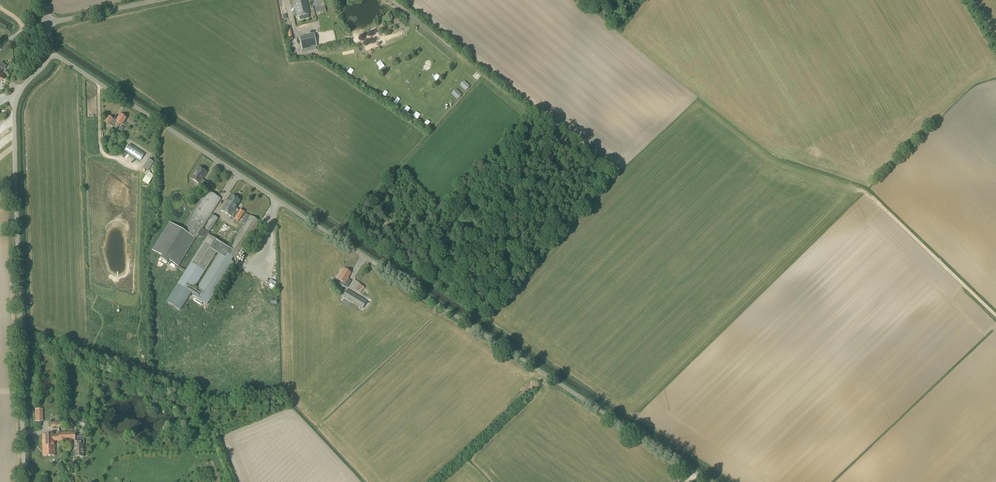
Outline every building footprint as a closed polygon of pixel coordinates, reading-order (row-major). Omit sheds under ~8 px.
[(305,0),(295,0),(296,7),(295,8),(297,17),(309,15),(306,2),(305,2),(305,0)] [(316,33),(322,32),(319,19),(312,20),(316,33)] [(302,50),(317,47),(314,35),(299,38),(302,50)] [(351,73),(356,77),(360,72),(355,68),(351,73)] [(416,91),(423,96),(427,91),(420,86),(416,91)] [(427,98),(433,103),(437,98),(431,94),(427,98)] [(408,110),(412,104),(408,101),(404,108),(408,110)] [(422,120),(425,112),(420,110),(417,117),(422,120)] [(114,119),(108,116),(104,122),(110,126),(111,123),(118,127),(120,124),(122,125),(126,118),(120,115),(116,121),(114,119)] [(12,127),(7,119),(0,124),(0,135),(12,127)] [(125,150),(141,158),(143,153),(127,145),(125,150)] [(182,177),(187,170),(181,166),(176,173),(182,177)] [(201,188),(203,185),(200,183),(207,172),(198,167),(191,179),(199,184),(198,186),(201,188)] [(205,223),(221,199),(208,191),(183,232),(169,223),(159,239),(167,244),(161,255),(179,267),(198,235),(205,240),(177,284),(192,293),(216,253),(219,254),(167,335),(197,354),(249,273),(234,263),(231,261),(234,257),(236,259),(260,222),(250,216),(229,248),(209,234),(210,233),(202,228),(205,223)] [(236,208),(240,201),(232,196),(227,203),(226,202),(221,210),(238,221),(244,212),(240,209),(239,210),(236,208)] [(210,232),(214,225),(218,219),(213,215),(209,221),(205,229),(210,232)] [(216,233),(230,239),(236,226),(221,220),(216,233)] [(351,273),(344,269),(341,274),(341,273),(337,279),(341,282),(340,284),(346,288),(348,285),(346,283),(349,278),(348,278),(351,273)] [(361,294),(365,288),(359,284),(355,290),(361,294)] [(362,309),(367,302),(347,290),(343,297),(362,309)] [(84,429),(85,423),(84,423),(84,420),(79,419),(76,419),(76,421),(78,421),(78,422),(79,422),(77,428),(84,429)] [(75,440),(75,437),(75,432),(59,433),(59,435),(60,435),(60,441),(74,440),(75,440)] [(54,441),(60,441),(60,435),(59,435),(54,435),(42,435),(43,456),(55,456),(54,441)] [(75,440),(74,440),(74,446),(75,446),(75,457),(83,457),(83,446),(84,446),(84,436),(75,437),(75,440)]
